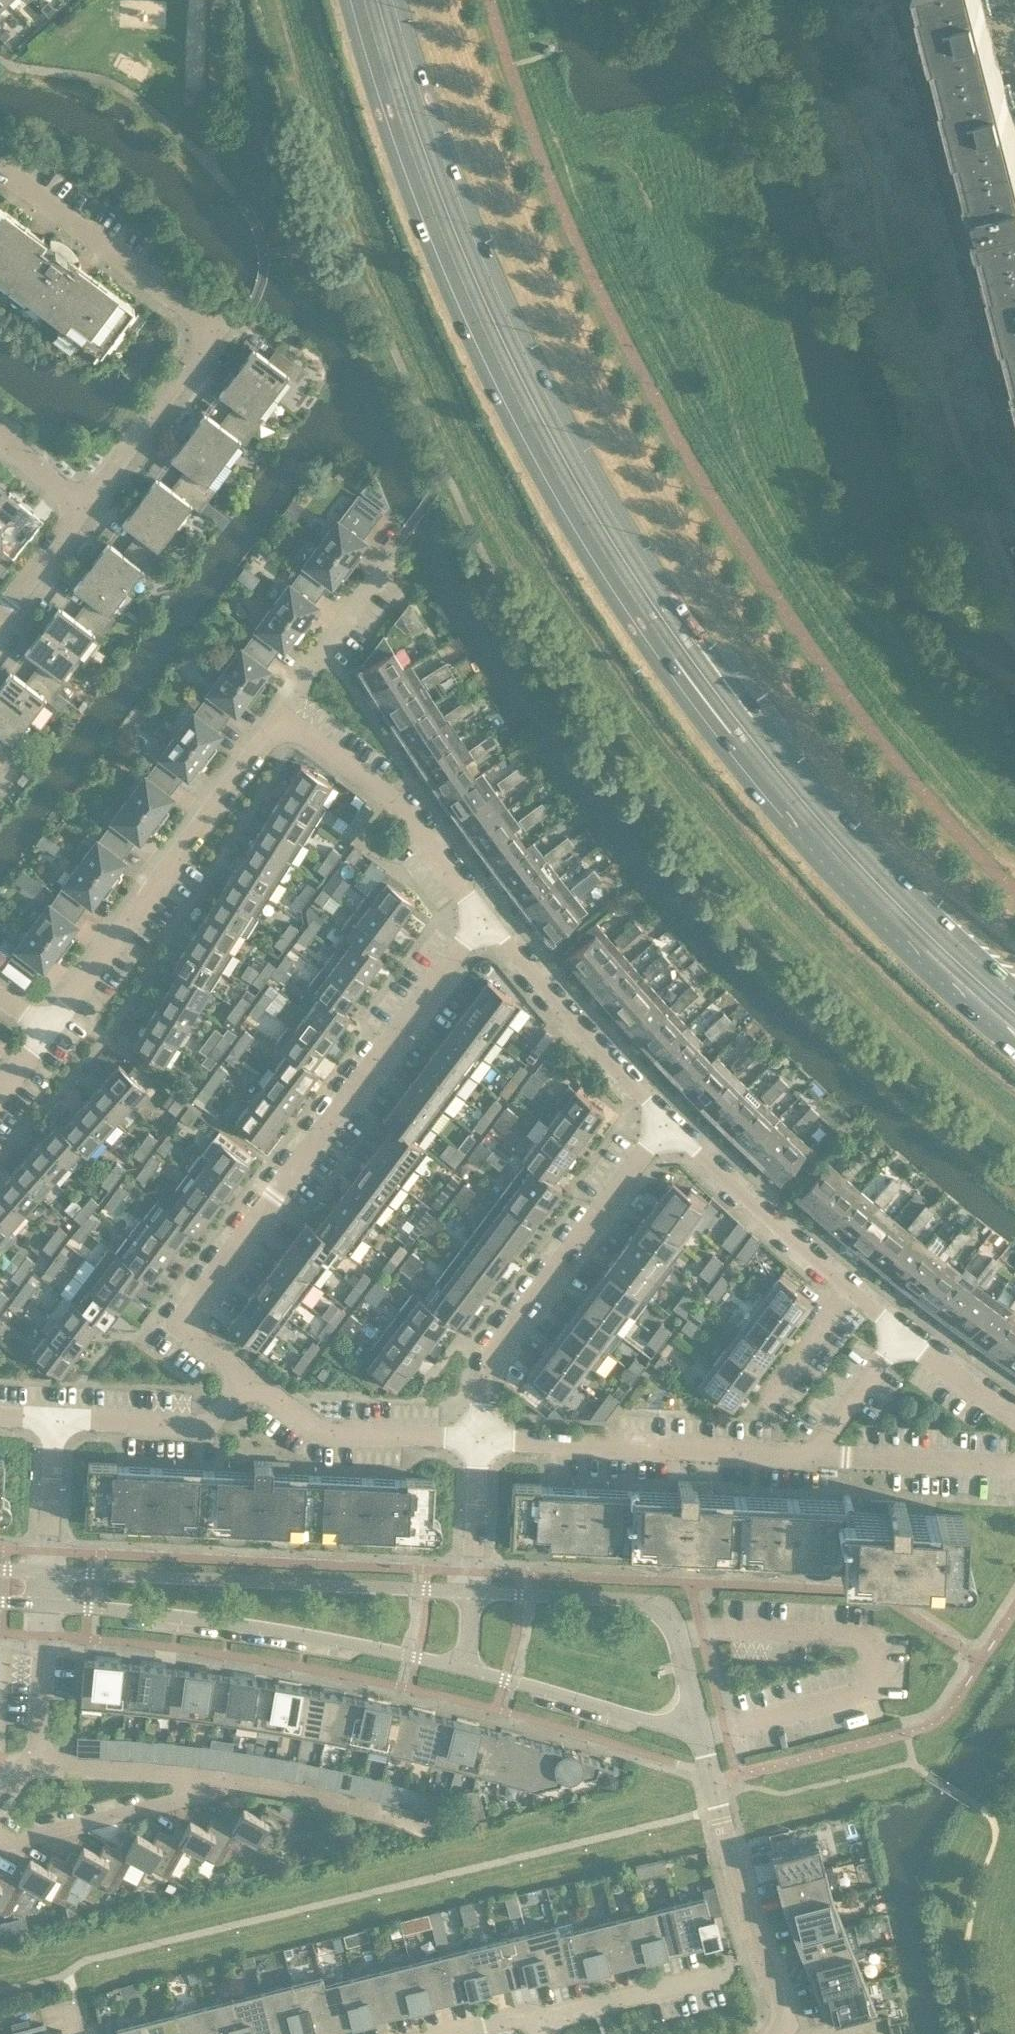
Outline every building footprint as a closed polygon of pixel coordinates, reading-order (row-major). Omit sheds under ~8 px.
[(49,0),(41,8),(48,16),(56,8),(49,0)] [(996,49),(988,18),(992,17),(987,0),(928,0),(944,62),(996,49)] [(0,27),(0,37),(3,40),(9,34),(2,26),(0,27)] [(1014,142),(1014,125),(1011,110),(1014,110),(1014,109),(1009,83),(1005,84),(996,49),(944,62),(967,155),(1014,142)] [(1014,241),(1014,142),(967,155),(991,247),(1014,241)] [(52,239),(52,237),(51,237),(51,245),(42,239),(44,236),(43,235),(41,238),(0,207),(0,286),(22,302),(59,330),(63,324),(100,352),(133,307),(78,266),(80,263),(79,263),(77,265),(68,259),(76,256),(76,255),(74,256),(73,253),(72,251),(70,249),(69,247),(67,245),(64,243),(62,242),(60,240),(57,240),(54,239),(52,239)] [(1014,340),(1014,241),(991,247),(1014,340)] [(138,313),(131,323),(138,327),(145,318),(138,313)] [(248,355),(236,371),(270,397),(287,375),(296,381),(304,370),(275,348),(267,359),(256,350),(251,356),(248,355)] [(254,419),(270,397),(236,371),(224,387),(226,389),(221,396),(233,404),(226,414),(252,433),(260,423),(254,419)] [(244,444),(252,433),(226,414),(219,423),(207,414),(202,421),(200,419),(188,435),(222,461),(238,439),(244,444)] [(178,454),(173,460),(184,469),(177,478),(207,500),(214,490),(215,490),(232,469),(222,461),(188,435),(175,452),(178,454)] [(199,511),(207,500),(177,478),(170,488),(159,479),(154,486),(151,484),(139,500),(173,526),(190,504),(199,511)] [(381,503),(387,501),(382,489),(378,480),(366,485),(370,496),(381,503)] [(8,494),(0,487),(0,503),(8,494)] [(7,566),(13,558),(3,550),(1,531),(7,524),(14,523),(18,527),(31,512),(8,494),(0,503),(0,561),(7,566)] [(320,541),(352,566),(360,555),(358,549),(364,540),(360,537),(380,510),(359,495),(339,521),(337,519),(320,541)] [(157,548),(173,526),(139,500),(127,516),(129,518),(124,525),(136,534),(129,543),(158,565),(166,555),(157,548)] [(303,569),(299,575),(319,591),(326,581),(331,585),(337,576),(344,576),(352,566),(320,541),(303,564),(306,566),(303,569)] [(150,575),(158,565),(129,543),(122,552),(110,544),(105,550),(103,548),(90,565),(125,590),(141,568),(150,575)] [(297,564),(291,570),(299,575),(303,569),(297,564)] [(108,612),(125,590),(90,565),(78,581),(81,583),(76,590),(87,598),(80,608),(106,627),(107,626),(114,617),(108,612)] [(291,570),(288,576),(295,581),(299,575),(291,570)] [(319,591),(299,575),(295,581),(291,585),(288,583),(272,605),(304,630),(312,619),(309,613),(316,604),(312,601),(319,591)] [(394,623),(405,631),(409,629),(412,633),(423,627),(409,603),(394,623)] [(258,630),(250,639),(271,655),(278,645),(283,648),(289,640),(296,640),(304,630),(272,605),(255,628),(258,630)] [(54,613),(42,629),(76,655),(93,633),(102,640),(110,629),(107,626),(106,627),(80,608),(73,617),(62,608),(57,615),(54,613)] [(76,655),(42,629),(30,646),(32,648),(27,654),(39,663),(32,672),(58,692),(66,681),(60,677),(76,655)] [(367,691),(403,669),(383,636),(370,654),(374,661),(360,669),(366,678),(362,681),(368,690),(367,691)] [(271,655),(250,639),(243,649),(240,647),(224,669),(256,694),(264,683),(261,677),(268,668),(264,665),(271,655)] [(445,662),(433,670),(439,678),(450,671),(445,662)] [(410,664),(403,669),(367,691),(368,692),(369,692),(375,701),(378,699),(384,707),(421,683),(410,666),(411,665),(410,664)] [(210,694),(202,703),(223,719),(230,709),(235,712),(241,703),(248,704),(256,694),(224,669),(207,691),(210,694)] [(439,678),(433,670),(422,677),(427,686),(439,678)] [(0,685),(0,699),(28,720),(44,698),(50,702),(58,692),(32,672),(25,681),(13,673),(8,679),(6,677),(0,685)] [(391,728),(391,729),(434,701),(433,701),(421,683),(384,707),(389,716),(385,718),(391,727),(391,728)] [(188,701),(198,709),(202,703),(192,695),(188,701)] [(456,706),(462,714),(474,707),(468,698),(456,706)] [(0,699),(0,749),(12,759),(20,748),(11,742),(28,720),(0,699)] [(434,702),(434,701),(391,729),(392,729),(398,738),(402,736),(407,744),(438,724),(439,724),(445,720),(433,702),(434,702)] [(223,719),(202,703),(195,713),(192,711),(176,733),(208,758),(216,747),(213,741),(220,732),(216,729),(223,719)] [(450,722),(462,714),(456,706),(445,713),(448,718),(450,722)] [(438,724),(407,744),(413,752),(409,755),(416,764),(415,765),(460,736),(450,722),(448,718),(445,720),(439,724),(438,724)] [(158,762),(154,767),(175,783),(182,773),(186,777),(193,768),(200,768),(208,758),(176,733),(159,755),(162,758),(158,762)] [(492,733),(480,741),(486,750),(497,742),(492,733)] [(460,736),(415,765),(416,766),(417,765),(423,775),(426,773),(432,781),(462,760),(472,753),(469,749),(460,736)] [(486,750),(480,741),(469,749),(472,753),(474,758),(486,750)] [(5,769),(12,759),(0,749),(0,765),(5,769)] [(158,762),(159,761),(147,752),(142,758),(154,767),(158,762)] [(474,777),(462,760),(432,781),(437,789),(434,791),(440,800),(440,801),(440,802),(475,777),(474,777)] [(301,765),(288,784),(318,803),(330,783),(326,781),(327,779),(317,773),(316,775),(301,765)] [(520,765),(509,774),(514,782),(526,774),(520,765)] [(175,783),(154,767),(147,777),(144,775),(128,797),(160,822),(168,811),(165,805),(172,796),(168,792),(175,783)] [(481,772),(474,777),(475,777),(440,802),(441,802),(448,811),(451,809),(457,817),(494,791),(482,773),(481,772)] [(514,782),(509,774),(497,782),(503,790),(514,782)] [(318,803),(288,784),(277,802),(313,825),(325,807),(318,803)] [(466,837),(507,807),(506,807),(494,791),(457,817),(463,825),(459,827),(466,836),(465,837),(466,837)] [(114,821),(106,831),(127,847),(134,837),(138,840),(145,832),(152,832),(160,822),(128,797),(111,819),(114,821)] [(277,802),(265,820),(302,843),(313,825),(277,802)] [(349,822),(359,829),(373,810),(363,803),(349,822)] [(530,811),(536,819),(547,811),(541,803),(530,811)] [(507,808),(507,807),(466,837),(466,838),(467,837),(474,847),(477,844),(483,852),(513,830),(513,831),(519,826),(507,808)] [(525,827),(536,819),(530,811),(519,819),(525,827)] [(265,820),(254,838),(290,862),(302,843),(265,820)] [(359,829),(349,822),(342,830),(352,838),(359,829)] [(492,873),(526,847),(513,831),(513,830),(483,852),(489,860),(486,862),(492,871),(491,872),(492,873)] [(127,847),(106,831),(99,841),(96,839),(79,861),(112,886),(120,875),(117,868),(124,859),(120,856),(127,847)] [(49,839),(43,834),(37,843),(43,848),(49,839)] [(556,845),(562,853),(573,845),(566,837),(556,845)] [(254,838),(242,857),(279,880),(290,862),(254,838)] [(532,842),(526,847),(492,873),(493,873),(500,882),(503,879),(509,887),(546,859),(532,842)] [(562,853),(556,845),(545,854),(551,861),(562,853)] [(362,852),(353,846),(345,856),(353,862),(362,852)] [(332,847),(324,858),(333,864),(341,854),(332,847)] [(267,898),(279,880),(242,857),(231,875),(267,898)] [(333,864),(324,858),(316,868),(325,875),(333,864)] [(518,907),(519,908),(552,881),(558,875),(546,859),(509,887),(515,895),(512,897),(519,906),(518,907)] [(66,885),(58,895),(79,911),(86,901),(90,904),(97,896),(104,896),(112,886),(79,861),(63,883),(66,885)] [(366,894),(400,920),(414,902),(399,891),(404,884),(385,869),(366,894)] [(593,870),(582,879),(588,886),(599,878),(593,870)] [(231,875),(219,893),(255,917),(267,898),(231,875)] [(530,914),(537,921),(572,893),(559,877),(559,876),(558,875),(552,881),(519,908),(520,908),(527,916),(530,914)] [(329,877),(322,888),(330,894),(338,883),(329,877)] [(34,879),(27,889),(34,894),(41,884),(34,879)] [(588,886),(582,879),(571,887),(577,895),(588,886)] [(299,892),(307,899),(315,888),(306,882),(299,892)] [(330,894),(322,888),(314,898),(322,904),(330,894)] [(299,909),(307,899),(299,892),(291,903),(299,909)] [(219,893),(207,912),(237,931),(245,936),(257,918),(255,917),(219,893)] [(585,910),(572,893),(537,921),(543,929),(540,932),(547,940),(546,941),(547,942),(548,942),(550,945),(558,938),(556,935),(586,910),(585,909),(585,910)] [(366,894),(353,911),(387,937),(400,920),(366,894)] [(48,903),(31,925),(64,950),(72,939),(69,932),(76,923),(72,920),(79,911),(58,895),(51,905),(48,903)] [(353,911),(339,929),(346,934),(352,939),(353,938),(374,954),(375,954),(387,937),(353,911)] [(196,930),(225,949),(237,931),(207,912),(196,930)] [(312,918),(304,928),(312,935),(320,924),(312,918)] [(569,967),(578,976),(615,945),(595,921),(576,938),(581,944),(566,957),(572,964),(569,967)] [(624,929),(631,938),(641,930),(634,921),(624,929)] [(281,933),(290,939),(298,928),(289,922),(281,933)] [(56,960),(64,950),(31,925),(15,947),(17,949),(10,960),(30,975),(38,965),(42,968),(49,959),(56,960)] [(312,935),(304,928),(296,939),(305,945),(312,935)] [(621,947),(631,938),(624,929),(613,938),(621,947)] [(184,948),(221,972),(232,953),(225,949),(196,930),(184,948)] [(282,950),(290,939),(281,933),(273,943),(282,950)] [(346,934),(333,950),(368,976),(381,959),(375,954),(374,954),(353,938),(352,939),(346,934)] [(589,983),(595,990),(623,966),(623,967),(629,962),(615,945),(578,976),(586,986),(589,983)] [(172,967),(179,972),(179,971),(202,986),(203,985),(210,989),(221,972),(184,948),(172,967)] [(333,950),(320,968),(355,994),(368,976),(333,950)] [(278,963),(287,969),(294,959),(286,952),(278,963)] [(662,953),(652,962),(659,970),(669,961),(662,953)] [(268,977),(270,974),(276,966),(267,960),(260,971),(268,977)] [(598,1000),(606,1010),(637,982),(643,977),(629,962),(623,967),(623,966),(595,990),(601,997),(598,1000)] [(659,970),(652,962),(641,971),(649,979),(659,970)] [(276,966),(270,974),(284,984),(292,973),(287,969),(278,963),(276,966)] [(342,1010),(355,994),(320,968),(307,986),(320,995),(342,1011),(342,1010)] [(198,1008),(210,989),(203,985),(202,986),(179,971),(179,972),(168,989),(198,1008)] [(260,987),(268,977),(260,971),(252,981),(260,987)] [(657,993),(643,977),(637,982),(606,1010),(615,1019),(618,1016),(624,1023),(657,993)] [(474,997),(507,1023),(521,1005),(487,980),(474,997)] [(690,985),(680,994),(688,1002),(698,993),(690,985)] [(186,1026),(198,1008),(168,989),(156,1007),(186,1026)] [(264,990),(256,1001),(265,1007),(273,997),(264,990)] [(672,1010),(657,993),(624,1023),(630,1030),(627,1033),(636,1042),(666,1015),(667,1015),(672,1010)] [(688,1002),(680,994),(670,1003),(678,1011),(688,1002)] [(234,1005),(242,1011),(250,1001),(242,995),(234,1005)] [(320,995),(307,1012),(336,1033),(349,1015),(342,1010),(342,1011),(320,995)] [(507,1023),(474,997),(461,1015),(495,1040),(507,1023)] [(265,1007),(256,1001),(248,1012),(257,1018),(265,1007)] [(226,1016),(221,1023),(236,1033),(234,1022),(242,1011),(234,1005),(226,1016)] [(156,1007),(145,1026),(174,1045),(186,1026),(156,1007)] [(647,1049),(654,1056),(681,1030),(680,1030),(686,1024),(672,1010),(667,1015),(666,1015),(636,1042),(644,1052),(647,1049)] [(336,1033),(307,1012),(294,1030),(322,1050),(336,1033)] [(723,1012),(713,1022),(721,1030),(731,1020),(723,1012)] [(495,1040),(461,1015),(448,1032),(482,1057),(495,1040)] [(721,1030),(713,1022),(703,1031),(711,1039),(721,1030)] [(702,1041),(686,1024),(680,1030),(681,1030),(654,1056),(660,1062),(657,1065),(666,1074),(696,1046),(696,1047),(702,1041)] [(288,1025),(274,1043),(287,1052),(309,1068),(322,1050),(294,1030),(288,1025)] [(162,1064),(174,1045),(145,1026),(133,1045),(148,1055),(147,1056),(157,1063),(158,1061),(162,1064)] [(245,1030),(237,1040),(245,1047),(253,1036),(245,1030)] [(545,1030),(535,1044),(542,1049),(552,1035),(545,1030)] [(482,1057),(448,1032),(435,1049),(469,1074),(482,1057)] [(214,1044),(223,1050),(231,1040),(222,1034),(214,1044)] [(245,1047),(237,1040),(229,1051),(237,1057),(245,1047)] [(215,1061),(223,1050),(214,1044),(206,1055),(215,1061)] [(532,1063),(542,1049),(535,1044),(525,1057),(532,1063)] [(678,1081),(684,1087),(711,1062),(710,1061),(696,1047),(696,1046),(666,1074),(675,1083),(678,1081)] [(749,1046),(739,1056),(747,1064),(757,1054),(749,1046)] [(469,1074),(435,1049),(422,1067),(456,1092),(469,1074)] [(287,1052),(274,1069),(302,1090),(316,1072),(309,1068),(287,1052)] [(688,1097),(697,1106),(731,1071),(716,1056),(710,1061),(711,1062),(684,1087),(691,1094),(688,1097)] [(747,1064),(739,1056),(730,1065),(737,1073),(747,1064)] [(118,1064),(103,1081),(130,1104),(152,1079),(133,1065),(127,1072),(118,1064)] [(211,1075),(219,1081),(227,1071),(219,1064),(211,1075)] [(519,1065),(509,1078),(516,1084),(526,1070),(519,1065)] [(456,1092),(422,1067),(409,1084),(443,1109),(456,1092)] [(302,1090),(274,1069),(261,1086),(289,1107),(302,1090)] [(532,1071),(526,1080),(537,1089),(544,1080),(532,1071)] [(708,1112),(715,1118),(741,1092),(741,1093),(747,1087),(731,1071),(697,1106),(706,1115),(708,1112)] [(203,1086),(211,1092),(219,1081),(211,1075),(203,1086)] [(779,1076),(769,1086),(778,1094),(787,1084),(779,1076)] [(506,1097),(516,1084),(509,1078),(499,1092),(506,1097)] [(188,1096),(196,1086),(188,1080),(180,1090),(188,1096)] [(530,1097),(537,1089),(526,1080),(519,1089),(530,1097)] [(103,1081),(89,1097),(115,1120),(130,1104),(103,1081)] [(443,1109),(409,1084),(396,1101),(430,1126),(443,1109)] [(561,1107),(593,1131),(602,1119),(599,1116),(603,1111),(568,1084),(554,1102),(560,1107),(561,1107)] [(211,1092),(203,1086),(196,1094),(204,1101),(211,1092)] [(289,1107),(261,1086),(248,1103),(276,1125),(289,1107)] [(778,1094),(769,1086),(760,1096),(768,1103),(778,1094)] [(741,1092),(715,1118),(722,1125),(719,1128),(728,1137),(756,1107),(761,1101),(747,1087),(741,1093),(741,1092)] [(101,1137),(115,1120),(89,1097),(75,1113),(101,1137)] [(183,1103),(175,1097),(167,1107),(175,1113),(183,1103)] [(481,1099),(477,1105),(485,1111),(489,1105),(481,1099)] [(485,1111),(483,1113),(490,1118),(500,1104),(493,1099),(489,1105),(485,1111)] [(430,1126),(396,1101),(383,1119),(392,1126),(393,1126),(417,1143),(430,1126)] [(740,1143),(747,1149),(777,1116),(761,1101),(756,1107),(728,1137),(737,1145),(740,1143)] [(276,1125),(248,1103),(235,1122),(239,1125),(238,1126),(247,1133),(248,1132),(263,1143),(276,1125)] [(188,1106),(180,1117),(188,1123),(195,1112),(188,1106)] [(506,1106),(499,1115),(511,1123),(517,1115),(506,1106)] [(810,1106),(801,1115),(809,1123),(818,1114),(810,1106)] [(561,1107),(560,1107),(548,1124),(577,1146),(580,1141),(584,1143),(593,1131),(561,1107)] [(86,1153),(101,1137),(75,1113),(61,1129),(60,1129),(81,1147),(80,1148),(86,1153)] [(480,1132),(490,1118),(483,1113),(473,1126),(480,1132)] [(505,1132),(511,1123),(499,1115),(493,1123),(505,1132)] [(809,1123),(801,1115),(791,1125),(800,1133),(809,1123)] [(750,1158),(760,1167),(793,1131),(777,1116),(747,1149),(753,1155),(750,1158)] [(60,1129),(61,1129),(55,1124),(40,1140),(66,1164),(80,1148),(81,1147),(60,1129)] [(577,1146),(548,1124),(535,1141),(567,1165),(576,1153),(573,1151),(577,1146)] [(393,1126),(392,1126),(380,1143),(413,1168),(427,1150),(417,1143),(393,1126)] [(219,1130),(201,1154),(235,1180),(253,1156),(219,1130)] [(815,1152),(793,1131),(760,1167),(769,1176),(772,1173),(779,1179),(792,1165),(799,1171),(815,1152)] [(148,1132),(140,1143),(149,1149),(157,1138),(148,1132)] [(467,1134),(457,1147),(464,1153),(474,1139),(467,1134)] [(164,1154),(172,1143),(164,1137),(156,1148),(164,1154)] [(66,1164),(40,1140),(26,1156),(52,1180),(66,1164)] [(480,1141),(473,1149),(485,1158),(491,1149),(480,1141)] [(567,1165),(535,1141),(522,1159),(525,1162),(525,1161),(551,1180),(554,1175),(558,1177),(567,1165)] [(149,1149),(140,1143),(133,1153),(141,1160),(149,1149)] [(413,1168),(380,1143),(367,1160),(400,1185),(413,1168)] [(454,1166),(464,1153),(457,1147),(447,1161),(454,1166)] [(478,1166),(485,1158),(473,1149),(467,1158),(478,1166)] [(850,1160),(858,1167),(867,1157),(860,1150),(850,1160)] [(151,1154),(143,1165),(151,1171),(159,1161),(151,1154)] [(235,1180),(201,1154),(188,1171),(222,1197),(235,1180)] [(52,1180),(26,1156),(11,1173),(37,1196),(52,1180)] [(400,1185),(367,1160),(354,1177),(387,1203),(400,1185)] [(849,1178),(858,1167),(850,1160),(841,1171),(849,1178)] [(512,1178),(551,1207),(560,1195),(556,1192),(561,1187),(551,1180),(525,1161),(525,1162),(512,1178)] [(108,1172),(117,1178),(125,1168),(116,1162),(108,1172)] [(806,1204),(813,1210),(843,1176),(826,1162),(801,1190),(798,1188),(791,1196),(803,1207),(806,1204)] [(143,1165),(135,1175),(144,1182),(151,1171),(143,1165)] [(188,1171),(175,1188),(209,1215),(222,1197),(188,1171)] [(117,1178),(108,1172),(100,1183),(109,1189),(117,1178)] [(11,1173),(0,1185),(0,1192),(23,1213),(37,1196),(11,1173)] [(451,1175),(441,1189),(448,1194),(458,1180),(451,1175)] [(818,1220),(828,1228),(860,1190),(859,1190),(843,1176),(813,1210),(821,1217),(818,1220)] [(387,1203),(354,1177),(341,1195),(374,1220),(387,1203)] [(883,1188),(891,1195),(900,1184),(892,1177),(883,1188)] [(512,1178),(499,1196),(534,1222),(538,1217),(541,1219),(551,1207),(512,1178)] [(463,1182),(457,1191),(468,1199),(475,1191),(463,1182)] [(658,1201),(690,1225),(708,1201),(691,1188),(686,1194),(672,1183),(658,1201)] [(111,1195),(119,1201),(127,1190),(119,1184),(111,1195)] [(209,1215),(175,1188),(162,1205),(168,1210),(168,1211),(190,1227),(189,1228),(196,1232),(209,1215)] [(882,1205),(891,1195),(883,1188),(874,1199),(882,1205)] [(438,1208),(448,1194),(441,1189),(431,1202),(438,1208)] [(839,1232),(847,1239),(876,1205),(860,1191),(860,1190),(828,1228),(836,1236),(839,1232)] [(462,1208),(468,1199),(457,1191),(451,1199),(462,1208)] [(9,1229),(23,1213),(0,1192),(0,1221),(9,1229)] [(119,1201),(111,1195),(103,1205),(111,1212),(119,1201)] [(374,1220),(341,1195),(328,1212),(361,1237),(374,1220)] [(82,1206),(89,1213),(98,1203),(90,1196),(82,1206)] [(486,1213),(525,1242),(534,1229),(530,1227),(534,1222),(499,1196),(486,1213)] [(142,1218),(177,1244),(183,1235),(190,1240),(196,1232),(189,1228),(190,1227),(168,1211),(168,1210),(162,1205),(161,1206),(155,1201),(142,1218)] [(690,1225),(658,1201),(645,1218),(677,1242),(690,1225)] [(876,1205),(847,1239),(854,1245),(852,1248),(861,1256),(893,1218),(892,1217),(892,1218),(876,1205)] [(916,1215),(924,1222),(932,1211),(925,1205),(916,1215)] [(89,1213),(82,1206),(73,1216),(81,1223),(88,1215),(89,1213)] [(415,1223),(422,1229),(427,1222),(432,1215),(425,1210),(415,1223)] [(339,1247),(338,1248),(348,1255),(361,1237),(328,1212),(315,1228),(315,1229),(339,1247)] [(480,1235),(508,1256),(512,1251),(515,1254),(525,1242),(486,1213),(473,1231),(479,1235),(480,1235)] [(433,1214),(432,1215),(427,1222),(438,1231),(445,1222),(433,1214)] [(79,1225),(87,1231),(96,1221),(88,1215),(81,1223),(79,1225)] [(915,1233),(924,1222),(916,1215),(907,1226),(915,1233)] [(141,1217),(128,1235),(163,1262),(177,1244),(142,1218),(141,1217)] [(645,1218),(632,1235),(671,1264),(684,1247),(677,1242),(645,1218)] [(873,1261),(881,1267),(909,1232),(893,1219),(893,1218),(861,1256),(870,1264),(873,1261)] [(747,1229),(737,1220),(720,1243),(731,1251),(747,1229)] [(9,1229),(0,1221),(0,1238),(9,1229)] [(292,1239),(326,1264),(338,1248),(339,1247),(315,1229),(315,1228),(306,1221),(292,1239)] [(427,1222),(422,1229),(420,1231),(432,1239),(438,1231),(427,1222)] [(420,1231),(422,1229),(415,1223),(405,1237),(412,1242),(420,1231)] [(87,1231),(79,1225),(71,1235),(79,1241),(87,1231)] [(50,1236),(58,1243),(66,1232),(58,1226),(50,1236)] [(952,1238),(960,1245),(969,1234),(961,1227),(952,1238)] [(505,1262),(508,1256),(480,1235),(479,1235),(473,1231),(461,1247),(467,1252),(499,1276),(508,1264),(505,1262)] [(909,1232),(881,1267),(888,1273),(886,1276),(895,1284),(926,1245),(926,1244),(925,1245),(909,1232)] [(746,1262),(761,1241),(751,1233),(735,1254),(746,1262)] [(128,1235),(114,1252),(116,1253),(123,1258),(122,1258),(144,1274),(144,1275),(150,1280),(163,1262),(128,1235)] [(632,1235),(619,1253),(659,1283),(672,1266),(671,1264),(632,1235)] [(50,1253),(58,1243),(50,1236),(42,1247),(50,1253)] [(926,1245),(895,1284),(904,1291),(907,1288),(915,1294),(942,1259),(938,1256),(943,1249),(946,1246),(934,1236),(927,1245),(926,1245)] [(951,1256),(960,1245),(952,1238),(946,1246),(943,1249),(951,1256)] [(279,1257),(313,1282),(326,1264),(292,1239),(279,1257)] [(399,1244),(389,1258),(396,1263),(406,1250),(399,1244)] [(131,1292),(144,1275),(144,1274),(122,1258),(123,1258),(116,1253),(114,1252),(108,1247),(95,1264),(131,1292)] [(461,1247),(447,1265),(482,1291),(486,1286),(489,1288),(499,1276),(467,1252),(461,1247)] [(60,1249),(52,1260),(60,1266),(68,1255),(60,1249)] [(411,1251),(405,1260),(416,1269),(423,1260),(411,1251)] [(619,1253),(606,1270),(646,1300),(659,1283),(619,1253)] [(715,1271),(722,1262),(712,1254),(705,1263),(715,1271)] [(18,1266),(26,1272),(34,1261),(26,1255),(18,1266)] [(266,1274),(300,1299),(313,1282),(279,1257),(266,1274)] [(983,1268),(991,1274),(999,1263),(991,1257),(983,1268)] [(386,1277),(396,1263),(389,1258),(379,1271),(386,1277)] [(920,1304),(930,1311),(955,1278),(955,1279),(960,1273),(942,1259),(915,1294),(923,1300),(920,1304)] [(60,1266),(52,1260),(44,1270),(52,1276),(60,1266)] [(410,1277),(416,1269),(405,1260),(399,1268),(410,1277)] [(715,1271),(705,1263),(698,1272),(708,1280),(715,1271)] [(95,1264),(82,1282),(118,1309),(131,1292),(95,1264)] [(482,1291),(447,1265),(434,1282),(440,1287),(441,1287),(473,1311),(482,1298),(479,1296),(482,1291)] [(18,1283),(26,1272),(18,1266),(10,1276),(18,1283)] [(955,1278),(930,1311),(939,1318),(942,1315),(950,1321),(977,1285),(979,1282),(975,1279),(976,1277),(964,1268),(960,1273),(955,1279),(955,1278)] [(983,1285),(991,1274),(983,1268),(976,1277),(975,1279),(979,1282),(983,1285)] [(606,1270),(593,1287),(633,1317),(646,1300),(606,1270)] [(764,1294),(796,1319),(810,1301),(795,1290),(800,1284),(782,1271),(764,1294)] [(364,1272),(354,1285),(361,1290),(371,1277),(364,1272)] [(253,1291),(287,1316),(300,1299),(266,1274),(253,1291)] [(720,1274),(713,1283),(723,1291),(730,1282),(720,1274)] [(28,1279),(20,1289),(28,1296),(36,1285),(28,1279)] [(376,1279),(370,1287),(381,1296),(387,1287),(376,1279)] [(105,1327),(118,1309),(82,1282),(69,1299),(70,1300),(71,1300),(77,1305),(99,1321),(98,1322),(105,1327)] [(723,1291),(713,1283),(706,1293),(716,1301),(723,1291)] [(350,1304),(361,1290),(354,1285),(343,1299),(350,1304)] [(977,1285),(950,1321),(958,1327),(955,1330),(965,1337),(994,1298),(977,1285)] [(375,1304),(381,1296),(370,1287),(363,1296),(375,1304)] [(440,1287),(428,1303),(428,1304),(447,1318),(446,1319),(456,1326),(460,1320),(463,1323),(473,1311),(441,1287),(440,1287)] [(593,1287),(580,1304),(620,1335),(622,1336),(635,1319),(633,1317),(593,1287)] [(686,1288),(679,1297),(690,1305),(697,1296),(686,1288)] [(28,1296),(20,1289),(12,1300),(20,1306),(28,1296)] [(0,1307),(8,1296),(0,1290),(0,1306),(0,1307)] [(240,1308),(274,1334),(287,1316),(253,1291),(240,1308)] [(399,1309),(437,1338),(446,1326),(443,1323),(446,1319),(447,1318),(428,1304),(428,1303),(412,1291),(399,1309)] [(796,1319),(764,1294),(751,1312),(783,1336),(796,1319)] [(672,1307),(685,1316),(692,1307),(690,1305),(679,1297),(672,1307)] [(994,1298),(965,1337),(975,1344),(977,1341),(985,1347),(1007,1317),(1006,1317),(1011,1310),(994,1298)] [(70,1300),(58,1317),(86,1339),(98,1322),(99,1321),(77,1305),(71,1300),(70,1300)] [(580,1304),(567,1322),(608,1352),(620,1335),(580,1304)] [(338,1306),(328,1320),(335,1325),(345,1311),(338,1306)] [(685,1316),(687,1318),(698,1326),(705,1316),(692,1307),(685,1316)] [(274,1334),(240,1308),(227,1326),(261,1351),(274,1334)] [(386,1326),(421,1353),(425,1348),(428,1350),(437,1338),(399,1309),(386,1326)] [(1006,1317),(1007,1317),(985,1347),(993,1353),(991,1356),(1001,1363),(1014,1343),(1014,1313),(1011,1310),(1006,1317)] [(738,1329),(770,1353),(783,1336),(751,1312),(738,1329)] [(350,1313),(344,1322),(355,1331),(362,1322),(350,1313)] [(58,1317),(45,1335),(73,1356),(86,1339),(58,1317)] [(687,1318),(680,1327),(691,1335),(698,1326),(687,1318)] [(325,1339),(335,1325),(328,1320),(317,1333),(325,1339)] [(348,1339),(355,1331),(344,1322),(337,1330),(348,1339)] [(554,1339),(587,1363),(595,1369),(608,1352),(567,1322),(554,1339)] [(653,1332),(664,1340),(670,1331),(660,1323),(653,1332)] [(386,1326),(373,1344),(411,1373),(420,1360),(417,1358),(421,1353),(386,1326)] [(725,1346),(757,1370),(770,1353),(738,1329),(725,1346)] [(656,1349),(664,1340),(653,1332),(646,1341),(656,1349)] [(59,1374),(73,1356),(45,1335),(31,1353),(59,1374)] [(541,1356),(574,1380),(587,1363),(554,1339),(541,1356)] [(312,1341),(302,1354),(309,1360),(319,1346),(312,1341)] [(1014,1368),(1014,1343),(1001,1363),(1010,1370),(1013,1367),(1014,1368)] [(402,1385),(411,1373),(373,1344),(356,1366),(376,1381),(380,1377),(394,1388),(399,1382),(402,1385)] [(712,1364),(744,1388),(757,1370),(725,1346),(712,1364)] [(299,1373),(309,1360),(302,1354),(292,1368),(299,1373)] [(670,1362),(660,1354),(653,1363),(663,1371),(670,1362)] [(574,1380),(541,1356),(528,1374),(542,1385),(538,1391),(556,1404),(574,1380)] [(634,1357),(627,1367),(638,1374),(644,1365),(634,1357)] [(744,1388),(712,1364),(694,1388),(712,1401),(716,1395),(731,1406),(744,1388)] [(323,1365),(317,1374),(326,1381),(332,1372),(323,1365)] [(638,1374),(627,1367),(620,1376),(631,1384),(638,1374)] [(608,1392),(601,1401),(612,1409),(619,1400),(608,1392)] [(612,1409),(601,1401),(588,1418),(604,1419),(612,1409)] [(0,1517),(2,1517),(4,1517),(5,1516),(7,1515),(8,1513),(9,1512),(10,1510),(10,1509),(10,1507),(10,1505),(9,1503),(9,1502),(8,1500),(6,1499),(5,1498),(3,1498),(1,1497),(3,1458),(0,1457),(0,1517)] [(433,1519),(432,1518),(434,1479),(405,1477),(405,1483),(314,1479),(315,1473),(288,1471),(288,1463),(253,1461),(253,1470),(206,1467),(206,1473),(116,1469),(116,1463),(87,1462),(86,1483),(83,1483),(82,1496),(86,1496),(84,1522),(431,1539),(432,1538),(434,1538),(436,1537),(437,1536),(438,1535),(439,1533),(440,1531),(440,1530),(440,1528),(440,1526),(440,1524),(439,1523),(438,1521),(437,1520),(435,1519),(433,1519)] [(839,1573),(961,1579),(962,1578),(964,1578),(965,1577),(967,1576),(968,1575),(969,1573),(970,1571),(970,1570),(970,1568),(970,1566),(969,1564),(969,1563),(968,1561),(966,1560),(965,1559),(963,1559),(962,1558),(964,1515),(935,1513),(935,1521),(923,1520),(923,1519),(903,1518),(904,1502),(870,1500),(870,1510),(844,1509),(844,1499),(712,1492),(712,1483),(678,1482),(678,1491),(631,1488),(631,1494),(540,1490),(540,1484),(512,1482),(511,1504),(507,1503),(506,1517),(510,1517),(509,1542),(840,1559),(839,1573)] [(80,1702),(103,1705),(107,1661),(83,1659),(80,1702)] [(130,1663),(107,1661),(103,1705),(125,1707),(130,1663)] [(152,1666),(130,1663),(125,1707),(147,1709),(152,1666)] [(169,1712),(175,1669),(152,1666),(147,1709),(169,1712)] [(197,1671),(175,1669),(169,1712),(191,1715),(197,1671)] [(214,1718),(220,1674),(197,1671),(191,1715),(214,1718)] [(242,1678),(220,1674),(214,1718),(236,1721),(242,1678)] [(258,1724),(265,1681),(242,1678),(236,1721),(258,1724)] [(265,1681),(258,1724),(280,1728),(287,1685),(265,1681)] [(302,1732),(310,1689),(287,1685),(280,1728),(302,1732)] [(332,1693),(310,1689),(302,1732),(324,1736),(332,1693)] [(346,1740),(354,1698),(332,1693),(324,1736),(346,1740)] [(377,1702),(354,1698),(346,1740),(368,1745),(377,1702)] [(390,1749),(399,1707),(377,1702),(368,1745),(390,1749)] [(421,1712),(399,1707),(390,1749),(411,1754),(421,1712)] [(433,1759),(443,1717),(421,1712),(411,1754),(433,1759)] [(466,1722),(443,1717),(433,1759),(455,1765),(466,1722)] [(477,1770),(488,1728),(466,1722),(455,1765),(477,1770)] [(510,1734),(488,1728),(477,1770),(498,1776),(510,1734)] [(526,1760),(531,1740),(510,1734),(498,1776),(529,1785),(535,1763),(526,1760)] [(77,1735),(76,1756),(86,1757),(86,1736),(77,1735)] [(121,1758),(122,1737),(113,1737),(112,1758),(121,1758)] [(130,1738),(122,1737),(121,1758),(129,1759),(130,1738)] [(164,1762),(166,1741),(157,1740),(155,1761),(164,1762)] [(560,1748),(531,1740),(526,1760),(535,1763),(529,1785),(534,1786),(559,1780),(562,1774),(560,1773),(558,1771),(557,1770),(556,1769),(555,1767),(554,1765),(554,1763),(554,1761),(554,1759),(555,1757),(556,1756),(557,1754),(558,1752),(559,1751),(561,1750),(560,1748)] [(174,1742),(166,1741),(164,1762),(172,1762),(174,1742)] [(207,1766),(210,1746),(201,1745),(199,1765),(207,1766)] [(218,1747),(210,1746),(207,1766),(216,1767),(218,1747)] [(564,1749),(561,1750),(559,1751),(558,1752),(557,1754),(556,1756),(555,1757),(554,1759),(554,1761),(554,1763),(554,1765),(555,1767),(556,1769),(557,1770),(558,1771),(560,1773),(562,1774),(563,1774),(565,1775),(567,1775),(569,1775),(571,1774),(573,1773),(574,1772),(576,1771),(577,1770),(583,1775),(595,1772),(599,1760),(580,1754),(578,1755),(577,1753),(575,1751),(573,1750),(572,1750),(570,1749),(568,1749),(566,1749),(564,1749)] [(250,1772),(253,1752),(245,1751),(242,1771),(250,1772)] [(262,1753),(253,1752),(250,1772),(259,1774),(262,1753)] [(293,1780),(297,1760),(289,1758),(285,1778),(293,1780)] [(305,1761),(297,1760),(293,1780),(302,1782),(305,1761)] [(336,1789),(340,1769),(332,1767),(327,1787),(336,1789)] [(349,1771),(340,1769),(336,1789),(344,1791),(349,1771)] [(378,1799),(383,1779),(375,1777),(369,1797),(378,1799)] [(391,1781),(383,1779),(378,1799),(386,1801),(391,1781)] [(420,1811),(425,1791),(417,1789),(411,1809),(420,1811)] [(469,1801),(474,1790),(471,1789),(462,1791),(458,1809),(470,1806),(469,1801)] [(478,1791),(474,1790),(469,1801),(470,1806),(481,1803),(478,1791)] [(434,1794),(425,1791),(420,1811),(428,1814),(434,1794)] [(284,1802),(279,1811),(292,1818),(297,1809),(284,1802)] [(231,1811),(224,1823),(238,1832),(270,1849),(276,1848),(292,1818),(279,1811),(265,1803),(259,1815),(243,1806),(238,1815),(231,1811)] [(177,1824),(171,1836),(185,1845),(217,1862),(223,1861),(238,1832),(224,1823),(212,1816),(205,1828),(189,1819),(185,1828),(177,1824)] [(124,1837),(118,1848),(132,1857),(163,1875),(170,1873),(185,1845),(171,1836),(158,1829),(152,1840),(136,1832),(131,1841),(124,1837)] [(71,1849),(65,1861),(79,1870),(110,1887),(116,1886),(132,1857),(118,1848),(105,1841),(99,1853),(83,1844),(78,1853),(71,1849)] [(772,1854),(778,1878),(823,1867),(817,1843),(772,1854)] [(18,1862),(11,1874),(25,1883),(57,1900),(63,1898),(79,1870),(65,1861),(52,1854),(45,1866),(30,1857),(25,1866),(18,1862)] [(663,1859),(635,1866),(638,1878),(666,1871),(663,1859)] [(25,1883),(11,1874),(0,1867),(0,1911),(3,1913),(10,1911),(25,1883)] [(831,1896),(823,1867),(778,1878),(785,1907),(831,1896)] [(230,1870),(224,1881),(242,1877),(230,1870)] [(169,1883),(166,1889),(172,1891),(175,1886),(169,1883)] [(704,1895),(674,1903),(685,1948),(720,1939),(714,1915),(722,1913),(715,1886),(703,1889),(704,1895)] [(841,1924),(831,1896),(785,1907),(796,1935),(841,1924)] [(674,1903),(645,1910),(656,1955),(685,1948),(674,1903)] [(81,1915),(67,1907),(69,1918),(81,1915)] [(442,1922),(440,1912),(439,1910),(428,1912),(429,1914),(431,1924),(442,1922)] [(656,1955),(645,1910),(616,1918),(627,1962),(656,1955)] [(422,1914),(422,1916),(425,1927),(431,1925),(428,1914),(428,1913),(422,1914)] [(616,1918),(587,1925),(598,1970),(627,1962),(616,1918)] [(15,1931),(12,1919),(1,1921),(0,1924),(0,1929),(6,1933),(10,1932),(15,1931)] [(556,1924),(526,1932),(537,1977),(547,1974),(549,1982),(568,1977),(557,1932),(558,1932),(556,1924)] [(841,1924),(796,1935),(807,1964),(852,1952),(841,1924)] [(598,1970),(587,1925),(558,1932),(557,1932),(568,1977),(598,1970)] [(353,1932),(343,1935),(346,1946),(356,1943),(353,1932)] [(537,1977),(526,1932),(497,1939),(508,1984),(537,1977)] [(340,1936),(332,1938),(335,1951),(343,1949),(340,1936)] [(497,1939),(468,1947),(479,1991),(508,1984),(497,1939)] [(479,1991),(468,1947),(439,1954),(450,1999),(479,1991)] [(854,1952),(856,1960),(866,1957),(864,1949),(854,1952)] [(852,1952),(807,1964),(818,1992),(863,1980),(852,1952)] [(439,1954),(410,1961),(421,2006),(450,1999),(439,1954)] [(252,1956),(242,1958),(242,1959),(244,1967),(254,1964),(252,1956)] [(421,2006),(410,1961),(380,1969),(392,2013),(421,2006)] [(380,1969),(351,1976),(362,2021),(392,2013),(380,1969)] [(194,1970),(187,1973),(189,1982),(197,1980),(194,1970)] [(322,1975),(291,1983),(302,2027),(312,2025),(314,2033),(333,2028),(322,1983),(324,1983),(322,1975)] [(362,2021),(351,1976),(324,1983),(322,1983),(333,2028),(362,2021)] [(863,1980),(818,1992),(829,2020),(838,2018),(874,2009),(863,1980)] [(134,1982),(120,1986),(120,1988),(123,1996),(137,1992),(134,1984),(134,1982)] [(291,1983),(262,1990),(273,2033),(276,2033),(302,2027),(291,1983)] [(233,1998),(242,2033),(273,2033),(262,1990),(233,1998)] [(211,2033),(242,2033),(233,1998),(204,2005),(211,2033)] [(180,2033),(211,2033),(204,2005),(174,2012),(180,2033)] [(145,2020),(149,2033),(180,2033),(174,2012),(145,2020)] [(27,2019),(11,2023),(14,2031),(29,2027),(27,2019)] [(145,2020),(115,2027),(117,2033),(149,2033),(145,2020)] [(62,2030),(46,2033),(43,2023),(29,2027),(14,2031),(10,2032),(7,2033),(63,2033),(62,2030)] [(898,2024),(891,2026),(893,2033),(900,2032),(898,2024)]
